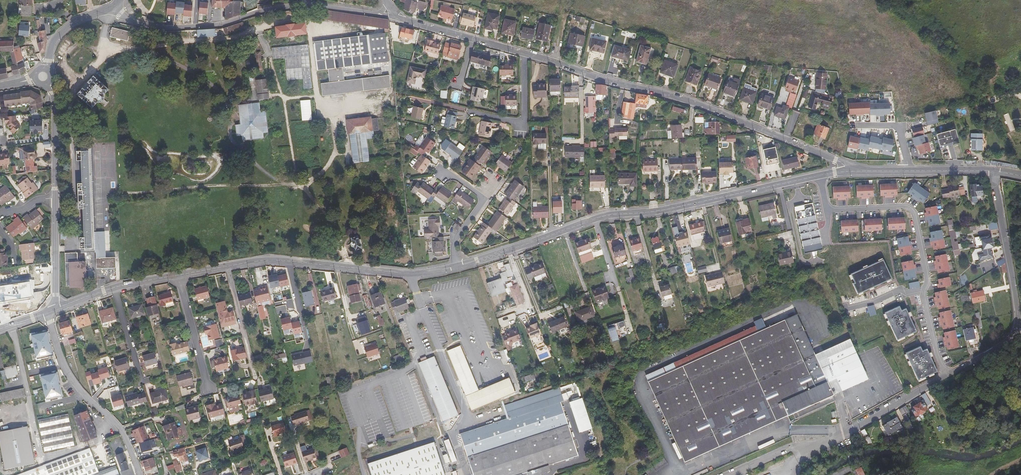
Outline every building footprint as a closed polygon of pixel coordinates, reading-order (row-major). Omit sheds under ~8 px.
[(17,15),(31,16),(32,7),(31,0),(19,0),(17,15)] [(240,15),(240,9),(240,2),(238,2),(234,2),(234,0),(222,0),(222,7),(226,8),(226,19),(240,15)] [(399,2),(405,4),(404,9),(415,12),(416,7),(417,7),(417,8),(423,10),(425,3),(425,0),(399,0),(399,2)] [(176,2),(176,4),(175,13),(184,14),(184,5),(185,3),(176,2)] [(208,3),(200,2),(199,13),(207,14),(208,3)] [(175,13),(176,4),(168,3),(167,14),(175,15),(175,13)] [(184,5),(184,14),(183,16),(192,17),(193,6),(184,5)] [(441,17),(446,18),(452,20),(455,10),(442,6),(439,15),(441,16),(441,17)] [(385,32),(390,31),(389,20),(320,9),(318,17),(384,27),(385,32)] [(463,13),(462,17),(461,20),(461,23),(460,24),(466,25),(473,27),(476,16),(463,13)] [(491,28),(493,28),(496,29),(499,16),(488,13),(485,29),(491,30),(491,28)] [(45,51),(47,39),(45,30),(42,31),(41,29),(40,20),(36,20),(38,32),(41,42),(37,44),(40,53),(45,51)] [(505,20),(502,32),(509,33),(509,34),(513,35),(516,22),(505,20)] [(242,22),(224,28),(226,34),(244,28),(242,22)] [(536,38),(547,41),(550,26),(540,23),(536,38)] [(287,26),(276,28),(277,37),(288,36),(295,35),(306,33),(305,24),(294,25),(287,26)] [(30,25),(20,25),(19,35),(29,35),(30,25)] [(130,32),(112,27),(110,36),(128,41),(129,36),(132,37),(133,33),(130,32)] [(399,36),(412,39),(414,31),(402,28),(399,36)] [(520,37),(533,40),(535,30),(523,28),(520,37)] [(33,56),(41,55),(40,53),(37,44),(41,42),(38,32),(35,33),(37,41),(32,42),(34,50),(32,51),(33,56)] [(329,82),(321,83),(323,96),(391,88),(389,75),(344,81),(343,67),(389,62),(385,33),(313,42),(317,71),(328,69),(329,82)] [(570,33),(568,43),(583,46),(585,37),(570,33)] [(606,41),(592,38),(590,50),(604,53),(606,41)] [(428,39),(425,51),(438,54),(441,44),(433,42),(434,41),(428,39)] [(0,42),(0,51),(7,51),(10,51),(14,65),(11,66),(13,75),(20,73),(18,65),(14,51),(14,47),(14,41),(13,41),(0,42)] [(451,44),(445,43),(442,55),(457,60),(461,46),(452,43),(451,44)] [(308,44),(272,48),(273,59),(285,58),(287,81),(303,79),(304,89),(312,88),(308,44)] [(19,45),(14,47),(14,51),(18,65),(20,73),(27,70),(31,68),(28,61),(24,63),(21,52),(19,45)] [(651,48),(640,45),(636,62),(646,65),(651,48)] [(612,56),(620,58),(620,57),(628,60),(631,50),(615,46),(612,56)] [(26,50),(21,52),(24,63),(28,61),(29,61),(26,50)] [(255,52),(258,72),(263,71),(261,52),(255,52)] [(473,52),(470,61),(488,66),(489,61),(490,57),(473,52)] [(678,65),(665,60),(660,72),(673,77),(678,65)] [(500,66),(500,75),(513,75),(514,65),(507,65),(507,66),(505,66),(500,66)] [(414,84),(416,77),(418,78),(419,76),(424,78),(426,70),(410,67),(407,82),(414,84)] [(685,81),(696,85),(701,71),(690,67),(685,81)] [(816,88),(825,89),(827,74),(817,73),(816,88)] [(704,85),(712,88),(717,90),(721,79),(708,74),(704,85)] [(85,90),(83,88),(77,94),(93,108),(97,103),(102,103),(105,99),(104,95),(109,90),(94,76),(88,82),(91,84),(85,90)] [(791,92),(792,90),(796,91),(800,80),(789,77),(784,90),(791,92)] [(561,91),(560,79),(550,80),(550,92),(561,91)] [(268,98),(266,80),(256,81),(259,99),(268,98)] [(727,80),(723,92),(734,96),(739,85),(727,80)] [(606,85),(596,83),(596,94),(597,94),(601,94),(605,95),(606,85)] [(537,88),(533,88),(533,97),(547,97),(546,84),(537,84),(537,86),(537,88)] [(479,99),(482,99),(484,89),(473,87),(471,95),(472,95),(471,100),(479,102),(479,99)] [(579,87),(572,87),(571,87),(564,87),(564,98),(579,97),(579,87)] [(756,92),(750,90),(744,88),(740,100),(752,104),(756,92)] [(23,105),(23,104),(29,103),(30,104),(32,110),(43,108),(40,96),(32,91),(21,92),(21,93),(4,95),(5,107),(23,105)] [(833,101),(834,97),(821,93),(821,96),(812,94),(809,107),(815,109),(817,101),(823,103),(822,107),(828,109),(831,100),(833,101)] [(624,102),(621,117),(633,119),(635,106),(636,103),(647,105),(648,96),(638,94),(637,94),(637,95),(635,104),(630,103),(624,102)] [(761,94),(757,105),(770,110),(774,99),(761,94)] [(511,96),(509,96),(505,96),(505,105),(517,105),(517,95),(511,95),(511,96)] [(596,107),(596,97),(586,97),(586,108),(589,108),(589,113),(593,113),(593,107),(596,107)] [(310,117),(310,100),(301,100),(301,117),(310,117)] [(889,102),(849,103),(849,115),(889,115),(889,102)] [(244,124),(241,124),(236,125),(237,136),(242,135),(243,140),(263,138),(263,133),(268,132),(265,112),(260,112),(259,103),(238,106),(239,115),(244,117),(244,124)] [(411,117),(420,119),(423,108),(414,106),(411,117)] [(782,109),(777,107),(774,115),(784,119),(789,107),(783,106),(782,109)] [(924,113),(926,121),(937,118),(935,110),(924,113)] [(457,116),(456,116),(448,114),(447,114),(444,127),(453,129),(457,116)] [(16,116),(5,117),(6,122),(7,122),(7,124),(7,126),(11,129),(10,131),(13,134),(20,126),(17,124),(18,122),(17,120),(16,116)] [(354,163),(369,161),(366,139),(374,138),(373,131),(378,130),(377,119),(370,119),(369,119),(361,120),(361,118),(358,116),(357,119),(357,120),(348,122),(354,163)] [(43,121),(30,121),(30,131),(34,131),(34,132),(38,132),(38,131),(43,131),(43,121)] [(490,127),(491,128),(492,123),(482,121),(479,134),(488,136),(490,127)] [(711,122),(705,122),(705,129),(705,134),(719,134),(719,122),(711,122)] [(817,131),(815,135),(825,139),(829,128),(817,124),(815,131),(817,131)] [(668,139),(672,138),(681,138),(682,138),(681,133),(681,125),(671,126),(671,131),(668,131),(668,139)] [(918,154),(930,151),(928,141),(925,142),(922,126),(910,129),(914,145),(916,145),(918,154)] [(614,130),(609,130),(609,138),(615,137),(615,136),(619,136),(627,135),(628,135),(628,128),(614,128),(614,130)] [(538,144),(538,149),(546,149),(546,134),(533,134),(533,144),(538,144)] [(971,134),(971,150),(981,151),(982,134),(971,134)] [(878,148),(880,137),(871,136),(870,138),(850,136),(848,147),(868,150),(869,147),(878,148)] [(416,145),(413,149),(414,150),(419,153),(421,154),(424,150),(426,152),(428,153),(435,143),(427,137),(419,147),(416,145)] [(892,151),(895,139),(883,137),(881,149),(892,151)] [(452,158),(456,161),(462,153),(463,152),(451,143),(445,151),(452,156),(453,157),(452,158)] [(473,161),(479,165),(481,162),(483,163),(486,158),(488,156),(489,156),(491,152),(483,146),(473,161)] [(580,157),(580,156),(580,147),(580,146),(572,146),(565,146),(565,157),(580,157)] [(775,147),(763,150),(767,165),(778,163),(775,147)] [(27,173),(34,172),(34,171),(37,171),(37,166),(33,167),(32,158),(33,158),(34,158),(35,158),(36,158),(36,157),(36,156),(37,156),(36,155),(36,154),(35,154),(34,150),(30,151),(30,150),(29,150),(29,149),(28,149),(28,148),(27,148),(26,148),(19,149),(21,160),(25,160),(27,173)] [(81,149),(81,151),(89,151),(93,248),(96,248),(106,248),(105,227),(94,228),(91,148),(81,149)] [(89,151),(81,151),(77,151),(77,161),(81,161),(83,190),(78,191),(79,209),(83,209),(84,238),(80,239),(80,248),(85,248),(93,248),(89,151)] [(5,164),(5,163),(10,163),(9,153),(0,154),(0,165),(5,164)] [(421,173),(430,161),(423,156),(422,155),(413,167),(421,173)] [(495,164),(506,172),(512,163),(501,155),(495,164)] [(745,159),(746,166),(748,165),(749,169),(758,166),(756,156),(745,159)] [(782,161),(784,170),(799,166),(797,157),(782,161)] [(682,169),(682,170),(697,169),(696,158),(681,158),(681,159),(682,169)] [(478,171),(481,167),(479,165),(473,161),(470,159),(467,163),(468,163),(462,172),(471,178),(474,173),(476,170),(478,171)] [(682,169),(681,159),(669,159),(669,170),(682,169)] [(642,160),(643,170),(651,170),(651,171),(658,171),(657,160),(652,160),(642,160)] [(733,162),(719,163),(719,173),(724,172),(724,175),(724,178),(729,177),(729,174),(733,174),(733,162)] [(716,172),(702,172),(702,183),(705,182),(705,184),(710,183),(710,182),(713,182),(717,182),(716,172)] [(619,173),(619,184),(630,183),(630,186),(636,186),(636,173),(619,173)] [(605,187),(605,176),(590,176),(590,187),(605,187)] [(25,194),(24,195),(27,198),(38,190),(33,182),(32,183),(27,178),(18,185),(24,193),(25,194)] [(504,195),(509,198),(513,201),(518,195),(524,187),(515,180),(504,195)] [(431,195),(434,191),(423,183),(421,186),(417,183),(412,189),(416,192),(417,191),(428,199),(431,195)] [(911,197),(914,199),(922,188),(915,183),(908,192),(912,195),(911,197)] [(888,184),(880,184),(880,195),(885,195),(885,197),(889,197),(888,184)] [(897,184),(888,184),(889,197),(893,197),(893,195),(897,195),(897,184)] [(970,185),(971,196),(982,195),(981,186),(976,186),(976,184),(970,185)] [(12,199),(15,197),(6,185),(0,190),(0,204),(1,206),(9,199),(11,198),(12,199)] [(865,185),(856,185),(857,196),(861,196),(861,198),(865,198),(865,185)] [(865,185),(865,198),(869,198),(869,196),(874,196),(873,185),(865,185)] [(948,188),(941,190),(943,198),(960,195),(958,185),(948,186),(948,188)] [(346,212),(340,186),(332,188),(338,213),(346,212)] [(838,199),(842,199),(841,186),(833,186),(833,197),(837,197),(838,199)] [(841,186),(842,199),(845,199),(845,197),(850,197),(849,186),(841,186)] [(438,192),(435,189),(434,191),(431,195),(434,197),(436,196),(445,203),(452,194),(442,187),(440,190),(438,192)] [(527,189),(524,187),(518,195),(521,197),(527,189)] [(922,188),(914,199),(918,201),(919,200),(923,203),(930,194),(922,188)] [(474,201),(459,190),(454,198),(458,201),(468,209),(474,201)] [(507,214),(516,203),(513,201),(509,198),(507,200),(506,199),(499,208),(507,214)] [(572,200),(572,209),(581,209),(581,200),(575,201),(575,200),(572,200)] [(533,217),(549,217),(549,206),(539,207),(539,202),(535,202),(535,207),(533,207),(533,217)] [(812,202),(794,206),(804,253),(813,251),(822,249),(812,202)] [(761,217),(776,214),(774,203),(759,206),(761,217)] [(924,213),(925,217),(938,215),(937,206),(926,208),(926,212),(924,213)] [(27,216),(26,215),(23,218),(32,230),(39,224),(38,223),(44,219),(42,216),(37,209),(29,215),(27,216)] [(496,231),(506,217),(497,211),(487,225),(492,229),(496,231)] [(938,215),(925,217),(926,221),(928,220),(929,226),(940,223),(938,215)] [(888,229),(897,229),(896,216),(892,216),(892,218),(888,218),(888,229)] [(896,216),(897,229),(905,229),(904,218),(900,218),(900,216),(896,216)] [(18,217),(15,219),(16,221),(14,222),(7,228),(13,237),(19,233),(20,234),(27,228),(18,217)] [(865,231),(873,230),(872,217),(868,217),(869,219),(864,220),(865,231)] [(872,217),(873,230),(881,230),(881,219),(876,219),(876,217),(872,217)] [(841,232),(849,231),(849,218),(845,218),(845,220),(840,221),(841,232)] [(849,218),(849,231),(858,231),(857,220),(853,220),(853,218),(849,218)] [(425,229),(425,238),(436,237),(439,237),(438,227),(440,227),(439,219),(428,219),(429,229),(425,229)] [(743,221),(736,223),(739,235),(751,231),(748,219),(742,220),(743,221)] [(704,231),(702,221),(689,225),(691,235),(692,234),(694,241),(706,238),(704,231)] [(487,225),(484,223),(482,226),(482,225),(473,237),(482,244),(492,229),(487,225)] [(721,232),(721,231),(717,232),(720,244),(723,244),(723,247),(733,244),(729,229),(725,230),(725,231),(721,232)] [(781,240),(793,237),(791,230),(779,233),(781,240)] [(929,238),(930,242),(943,239),(941,230),(930,232),(931,238),(929,238)] [(954,230),(949,231),(950,237),(953,249),(953,250),(959,249),(958,245),(955,245),(953,238),(956,237),(954,230)] [(687,232),(683,233),(683,235),(679,236),(675,237),(677,247),(690,244),(687,232)] [(982,240),(982,245),(992,243),(992,238),(989,238),(989,235),(979,237),(980,240),(982,240)] [(357,236),(351,238),(352,242),(351,242),(351,243),(352,247),(353,247),(354,247),(355,250),(362,248),(361,246),(362,245),(360,239),(359,240),(357,236)] [(632,251),(643,248),(639,236),(635,237),(635,239),(629,241),(632,251)] [(898,247),(911,245),(910,241),(909,242),(907,236),(897,238),(898,247)] [(444,246),(443,237),(439,237),(436,237),(436,241),(433,241),(433,252),(434,252),(435,256),(443,255),(443,252),(444,252),(444,246)] [(664,246),(661,247),(658,237),(651,239),(656,255),(666,252),(664,246)] [(588,239),(575,243),(580,257),(592,253),(590,248),(591,248),(588,239)] [(943,239),(930,242),(931,246),(933,245),(934,250),(945,247),(943,239)] [(19,245),(20,249),(22,249),(22,251),(23,260),(25,260),(33,259),(34,259),(33,252),(35,252),(34,243),(19,245)] [(992,243),(982,245),(983,249),(982,249),(983,252),(977,254),(978,260),(993,257),(991,247),(993,247),(992,243)] [(617,262),(627,259),(626,254),(623,244),(612,248),(615,258),(616,257),(617,262)] [(898,247),(900,256),(911,254),(910,249),(912,249),(911,245),(898,247)] [(106,248),(96,248),(97,265),(116,264),(116,253),(105,253),(106,248)] [(87,286),(86,256),(85,256),(82,256),(80,256),(80,251),(65,252),(66,286),(70,286),(70,288),(87,287),(87,286)] [(779,265),(793,262),(791,252),(777,255),(779,265)] [(934,261),(935,265),(947,263),(946,254),(935,257),(936,261),(934,261)] [(996,263),(999,266),(1001,265),(1005,263),(1004,258),(996,263)] [(883,259),(850,274),(854,283),(852,283),(857,294),(891,279),(883,259)] [(901,263),(903,271),(916,268),(915,265),(913,265),(912,261),(901,263)] [(506,271),(503,272),(503,270),(499,270),(500,273),(501,278),(487,284),(491,294),(506,289),(504,284),(506,283),(505,282),(508,281),(508,278),(513,276),(509,263),(503,265),(506,271)] [(540,274),(546,272),(542,263),(530,268),(533,277),(534,277),(535,281),(542,278),(540,274)] [(947,263),(935,265),(935,269),(937,269),(938,273),(949,271),(947,263)] [(674,266),(668,269),(671,275),(677,272),(676,271),(675,269),(674,266)] [(916,268),(903,271),(905,280),(916,278),(914,273),(917,272),(916,268)] [(626,278),(627,282),(635,280),(631,269),(628,270),(630,277),(626,278)] [(708,287),(724,283),(722,272),(705,276),(708,287)] [(273,275),(268,276),(271,288),(280,286),(277,276),(276,273),(273,274),(273,275)] [(287,274),(277,276),(280,286),(280,287),(289,285),(287,274)] [(937,284),(937,288),(950,286),(949,277),(939,279),(938,280),(939,284),(937,284)] [(0,283),(0,304),(35,298),(32,279),(0,283)] [(918,281),(908,284),(910,290),(920,288),(918,281)] [(351,302),(360,300),(357,284),(348,286),(351,302)] [(198,300),(210,297),(207,286),(195,289),(198,300)] [(517,305),(523,303),(516,286),(510,288),(517,305)] [(258,290),(253,291),(256,303),(270,300),(267,287),(263,288),(263,289),(258,290)] [(597,290),(596,289),(592,290),(596,302),(609,298),(605,287),(600,289),(597,290)] [(320,292),(323,301),(337,297),(334,288),(320,292)] [(303,293),(306,306),(314,304),(311,291),(303,293)] [(933,298),(934,302),(947,299),(945,291),(938,292),(934,293),(935,297),(933,298)] [(983,291),(970,293),(973,303),(985,300),(983,291)] [(161,307),(166,305),(165,303),(173,301),(171,292),(158,296),(161,307)] [(250,292),(238,296),(240,306),(253,303),(250,292)] [(376,307),(384,303),(380,292),(371,296),(376,307)] [(672,293),(669,294),(665,295),(662,296),(665,305),(674,302),(672,293)] [(968,296),(966,293),(960,294),(962,301),(969,300),(968,296)] [(363,295),(366,308),(372,307),(367,294),(363,295)] [(156,322),(162,321),(157,305),(154,297),(147,299),(149,307),(146,308),(148,316),(149,321),(155,319),(156,322)] [(397,309),(398,312),(409,308),(405,297),(394,302),(391,303),(394,310),(397,309)] [(937,305),(938,310),(949,307),(947,299),(934,302),(935,306),(937,305)] [(222,324),(235,320),(233,311),(228,312),(225,301),(216,304),(222,324)] [(144,314),(142,305),(129,308),(131,318),(144,314)] [(867,307),(869,317),(876,315),(873,305),(867,307)] [(575,312),(579,321),(594,316),(591,306),(575,312)] [(884,313),(896,340),(916,332),(905,309),(901,311),(899,306),(884,313)] [(103,323),(116,319),(113,308),(99,312),(103,323)] [(938,318),(939,322),(952,319),(950,311),(939,313),(940,318),(938,318)] [(80,320),(78,321),(80,327),(91,324),(88,314),(79,317),(80,320)] [(788,415),(834,394),(828,381),(835,378),(838,385),(861,375),(847,345),(817,359),(815,354),(797,314),(766,328),(761,319),(754,322),(756,326),(758,332),(648,382),(685,462),(689,460),(686,453),(727,434),(730,441),(742,436),(739,429),(785,408),(788,415)] [(365,315),(358,317),(360,322),(357,323),(358,327),(359,327),(361,334),(371,331),(367,319),(366,320),(365,315)] [(285,319),(280,320),(282,331),(291,328),(290,324),(289,317),(284,318),(285,319)] [(569,331),(563,317),(548,323),(552,332),(556,330),(558,335),(569,331)] [(942,325),(943,330),(953,327),(952,319),(939,322),(940,326),(942,325)] [(73,331),(70,321),(60,324),(63,334),(73,331)] [(619,339),(628,334),(624,321),(614,324),(615,326),(607,328),(611,339),(612,342),(619,340),(619,339)] [(298,322),(290,324),(291,328),(293,334),(301,332),(298,322)] [(532,325),(532,326),(526,328),(530,338),(533,345),(544,341),(541,334),(537,322),(532,325)] [(216,323),(205,326),(207,334),(209,340),(220,338),(216,323)] [(758,332),(756,326),(645,376),(648,382),(758,332)] [(973,328),(963,330),(964,337),(965,340),(969,339),(969,342),(974,341),(973,338),(975,338),(973,328)] [(509,344),(521,339),(517,329),(512,331),(513,332),(506,334),(509,344)] [(942,338),(943,342),(956,339),(954,331),(943,333),(944,338),(942,338)] [(44,332),(29,335),(35,360),(50,356),(44,332)] [(828,381),(834,394),(868,379),(850,338),(815,354),(817,359),(847,345),(861,375),(838,385),(835,378),(828,381)] [(946,345),(947,350),(958,347),(956,339),(943,342),(944,346),(946,345)] [(187,342),(177,344),(176,343),(170,345),(173,355),(189,351),(187,342)] [(375,344),(363,347),(366,357),(378,353),(375,344)] [(460,346),(447,351),(472,410),(499,399),(503,397),(515,392),(509,378),(479,391),(460,346)] [(905,354),(917,381),(937,372),(926,349),(922,351),(920,347),(905,354)] [(234,360),(247,357),(244,348),(231,351),(234,360)] [(310,351),(291,355),(294,366),(313,361),(310,351)] [(150,369),(159,366),(155,353),(143,356),(146,368),(150,367),(150,369)] [(395,363),(405,359),(403,353),(393,357),(395,363)] [(419,363),(442,419),(458,414),(434,356),(427,359),(424,361),(419,363)] [(216,371),(229,368),(226,357),(213,360),(214,360),(214,362),(216,371)] [(117,371),(130,368),(127,358),(115,361),(117,371)] [(7,377),(16,374),(18,373),(16,365),(5,368),(7,377)] [(107,367),(98,370),(99,372),(101,379),(110,376),(107,367)] [(101,379),(99,372),(91,374),(91,371),(86,373),(88,380),(92,379),(94,384),(102,382),(101,379)] [(191,372),(176,376),(179,386),(193,383),(191,372)] [(54,373),(39,377),(45,401),(60,398),(54,373)] [(533,373),(524,377),(526,382),(535,378),(533,373)] [(548,465),(579,456),(561,402),(564,401),(562,394),(559,387),(504,405),(509,418),(506,419),(460,434),(473,474),(519,474),(522,474),(528,472),(529,474),(541,474),(550,470),(548,465)] [(25,396),(24,388),(0,393),(0,394),(1,401),(25,396)] [(258,391),(261,401),(274,398),(271,388),(258,391)] [(152,403),(159,401),(160,404),(168,402),(165,389),(150,393),(152,403)] [(257,403),(254,390),(249,391),(250,393),(242,394),(245,406),(257,403)] [(562,394),(564,401),(570,399),(568,392),(562,394)] [(138,395),(137,393),(125,397),(128,406),(140,403),(144,402),(141,394),(138,395)] [(928,405),(931,403),(925,393),(921,395),(928,405)] [(121,395),(111,397),(114,407),(124,404),(121,395)] [(229,408),(241,404),(239,396),(232,398),(231,397),(226,398),(229,408)] [(503,397),(499,399),(506,419),(509,418),(504,405),(503,400),(504,399),(503,397)] [(582,398),(569,402),(579,432),(592,428),(582,398)] [(911,410),(916,417),(928,409),(924,402),(922,404),(920,402),(913,407),(914,409),(911,410)] [(225,413),(222,404),(214,406),(213,406),(212,404),(206,405),(210,417),(225,413)] [(241,404),(229,408),(230,412),(243,409),(241,404)] [(190,408),(185,409),(188,420),(201,417),(198,407),(190,409),(190,408)] [(742,436),(788,415),(785,408),(739,429),(742,436)] [(907,425),(911,422),(906,414),(902,408),(899,410),(900,412),(907,425)] [(85,442),(97,437),(87,410),(74,415),(85,442)] [(294,415),(295,416),(291,417),(293,424),(297,423),(297,424),(309,420),(309,419),(307,412),(306,411),(294,415)] [(40,419),(48,451),(75,445),(68,414),(40,419)] [(888,435),(892,433),(902,427),(896,417),(894,419),(887,422),(887,423),(883,425),(888,435)] [(45,451),(48,451),(40,419),(38,420),(45,451)] [(169,440),(178,437),(176,432),(178,432),(176,428),(174,422),(166,425),(169,434),(167,434),(169,440)] [(279,433),(282,432),(286,431),(283,422),(271,427),(274,436),(279,434),(279,433)] [(0,430),(0,452),(3,468),(33,463),(27,426),(0,430)] [(140,442),(150,440),(144,426),(133,430),(138,443),(140,442)] [(861,431),(865,440),(869,438),(865,429),(861,431)] [(689,460),(730,441),(727,434),(686,453),(689,460)] [(243,446),(247,444),(244,435),(240,436),(241,438),(228,442),(231,451),(236,450),(236,449),(239,448),(239,449),(244,447),(243,446)] [(449,439),(444,441),(452,462),(457,460),(449,439)] [(153,450),(150,440),(140,442),(143,452),(153,450)] [(75,453),(84,474),(119,474),(107,442),(75,453)] [(434,442),(368,464),(372,474),(445,474),(434,442)] [(206,447),(196,451),(200,461),(209,458),(206,447)] [(185,449),(184,448),(173,450),(174,456),(179,455),(180,461),(184,460),(185,461),(189,460),(186,452),(185,449)] [(302,452),(305,463),(308,461),(308,460),(313,458),(317,457),(314,448),(302,452)] [(347,448),(338,451),(341,458),(349,455),(347,448)] [(115,455),(120,469),(127,466),(121,452),(115,455)] [(16,474),(84,474),(75,453),(16,474)] [(282,457),(285,466),(292,464),(293,464),(297,463),(294,453),(282,457)] [(143,461),(146,469),(146,471),(152,468),(152,467),(155,466),(153,458),(143,461)] [(861,467),(855,469),(858,474),(865,474),(861,467)]
